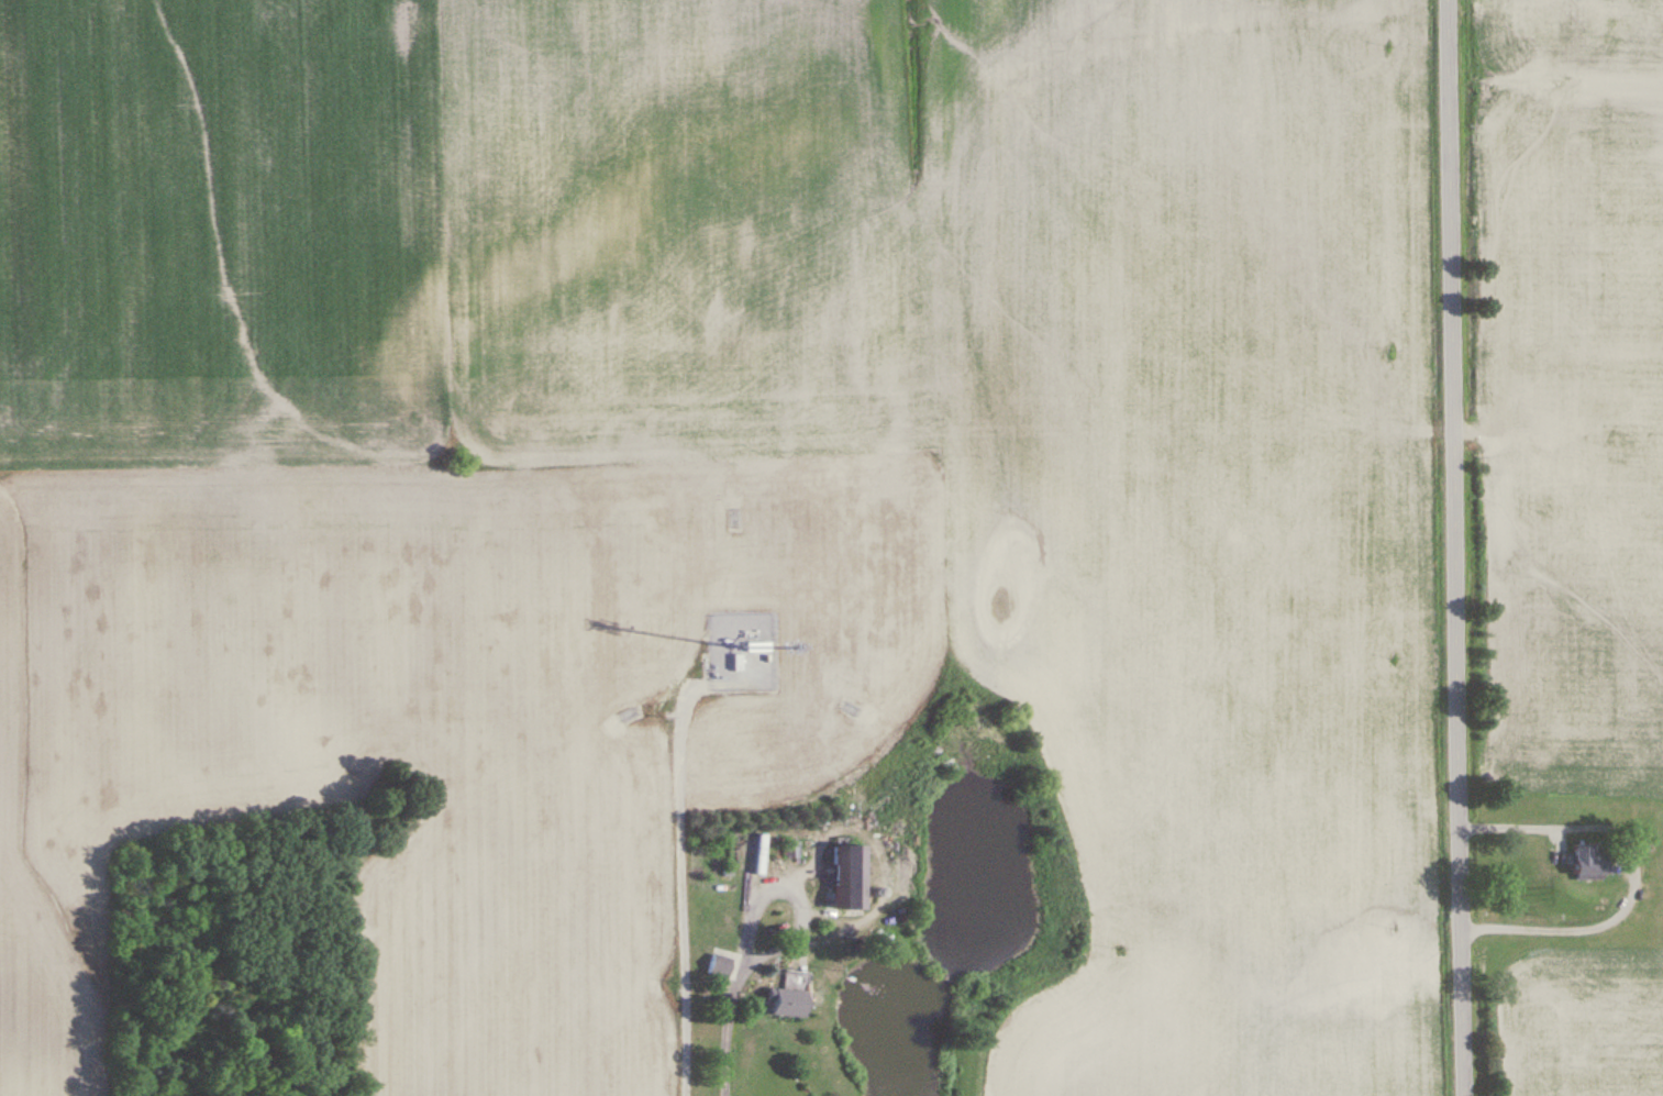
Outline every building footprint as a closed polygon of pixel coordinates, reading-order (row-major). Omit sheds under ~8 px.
[(1577,844),(1577,880),(1612,880),(1612,855),(1597,855),(1597,844),(1577,844)] [(835,911),(865,911),(865,848),(835,848),(835,911)] [(707,973),(727,981),(734,961),(715,954),(707,973)] [(807,1018),(808,992),(770,991),(769,1017),(807,1018)]
